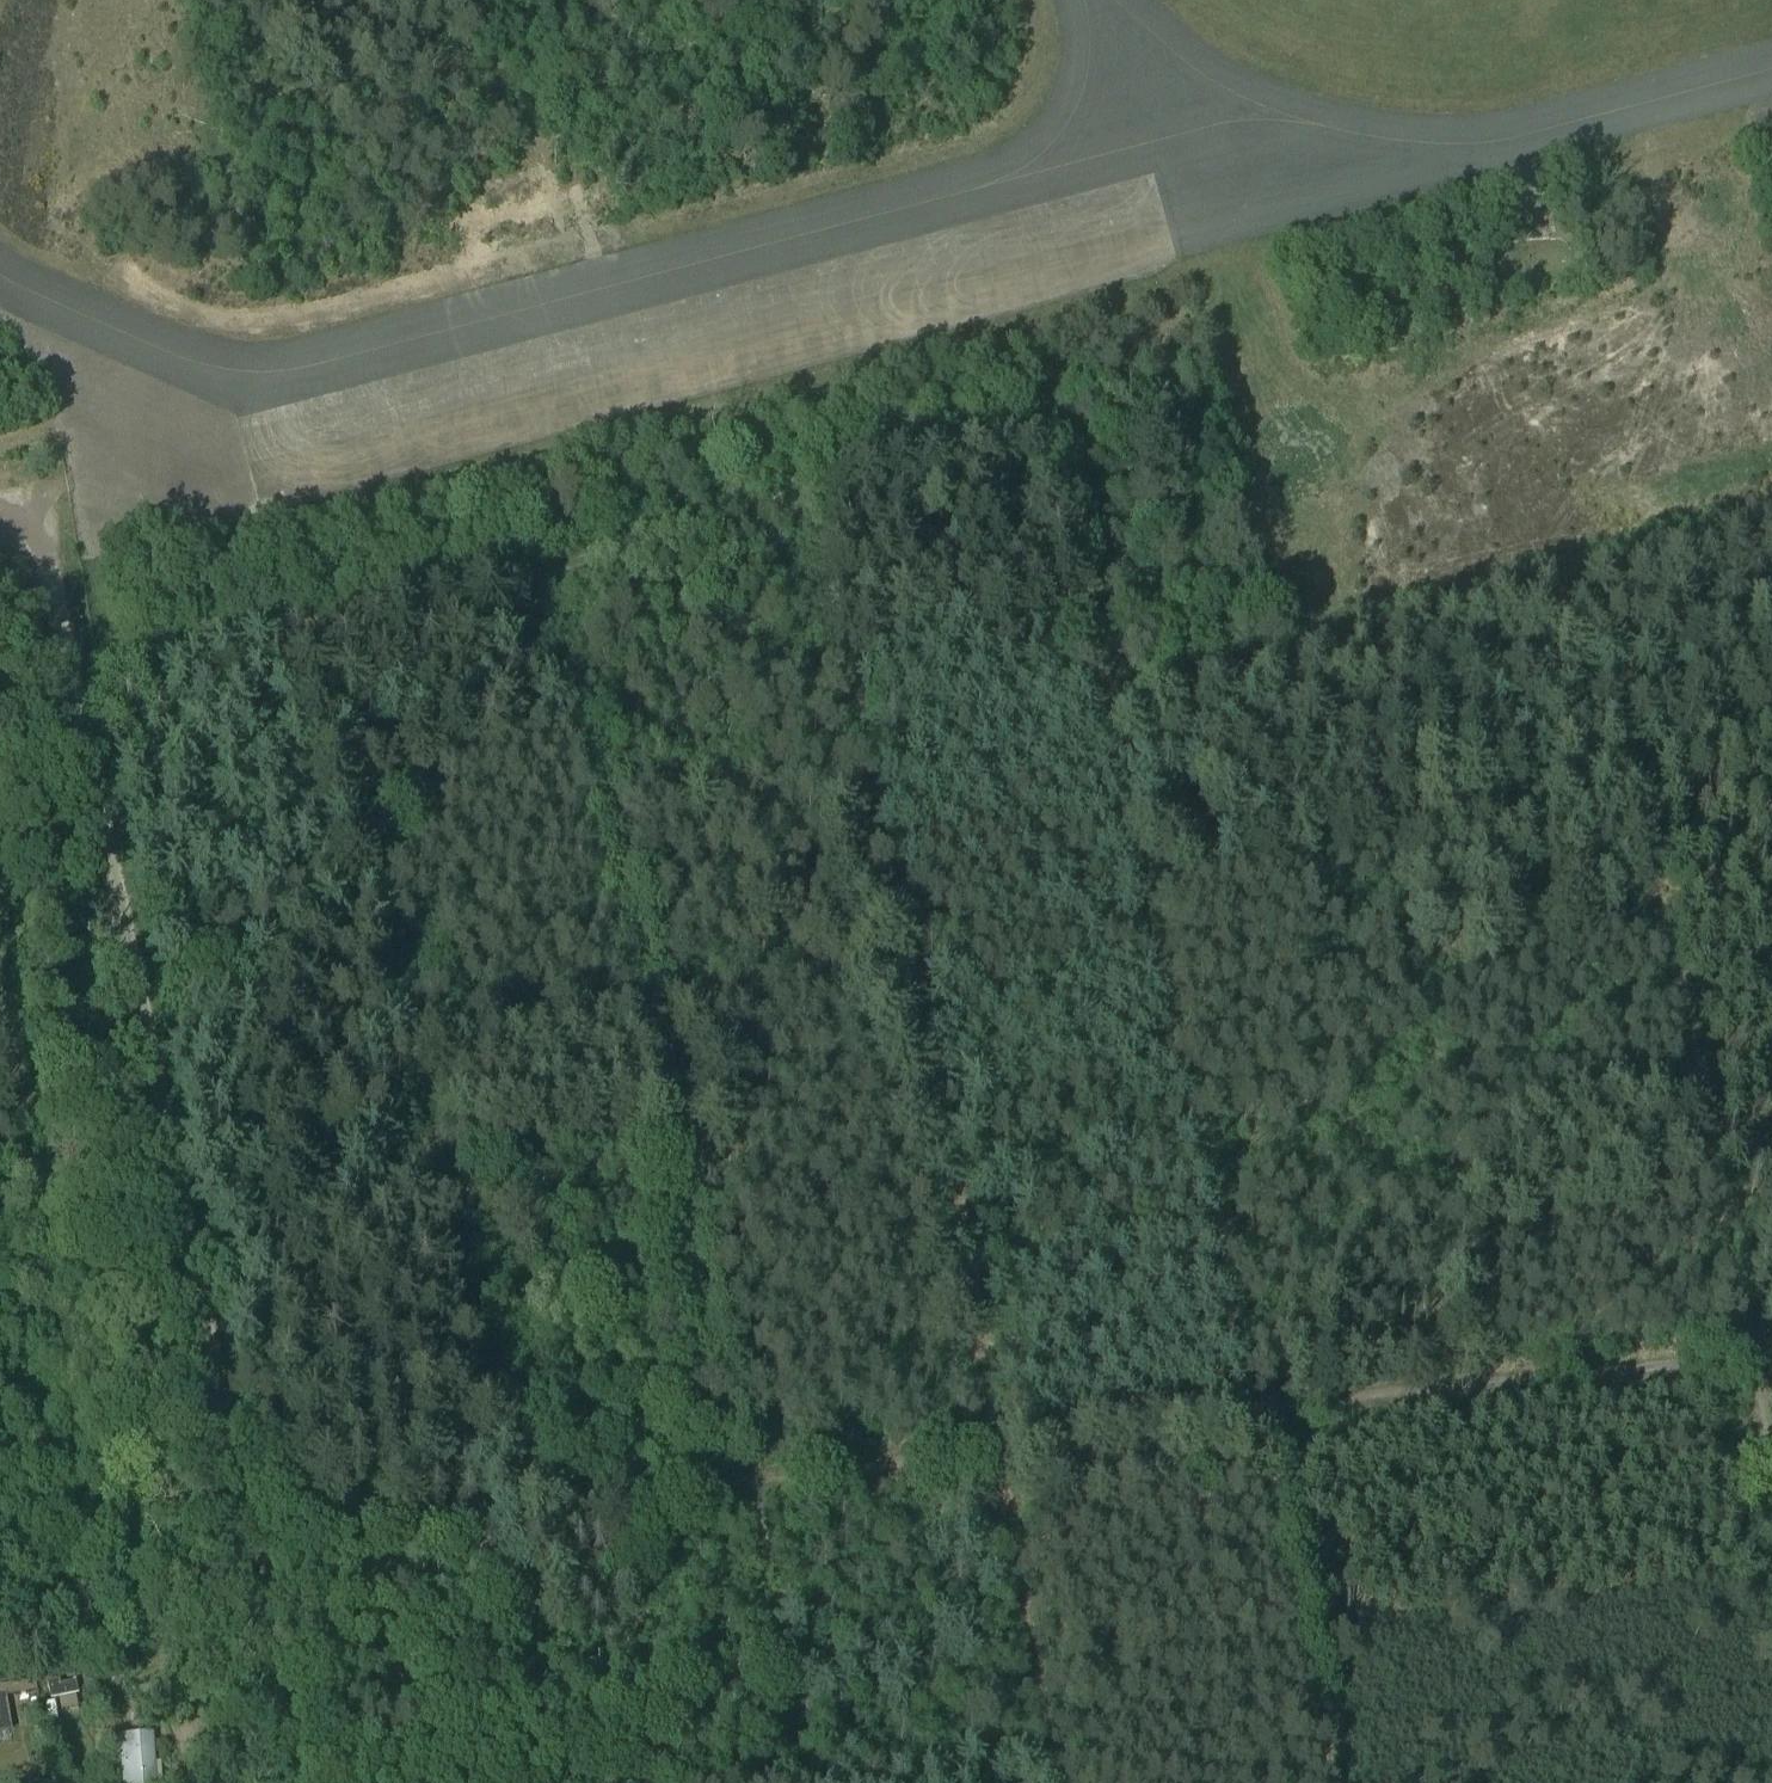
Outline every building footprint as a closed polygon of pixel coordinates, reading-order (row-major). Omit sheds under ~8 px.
[(60,1679),(47,1682),(51,1700),(59,1698),(76,1694),(78,1694),(76,1681),(60,1684),(60,1679)] [(152,1684),(139,1689),(142,1700),(155,1696),(152,1684)] [(0,1697),(0,1732),(12,1730),(7,1696),(0,1697)] [(115,1737),(117,1760),(121,1759),(123,1782),(157,1782),(153,1734),(115,1737)]
